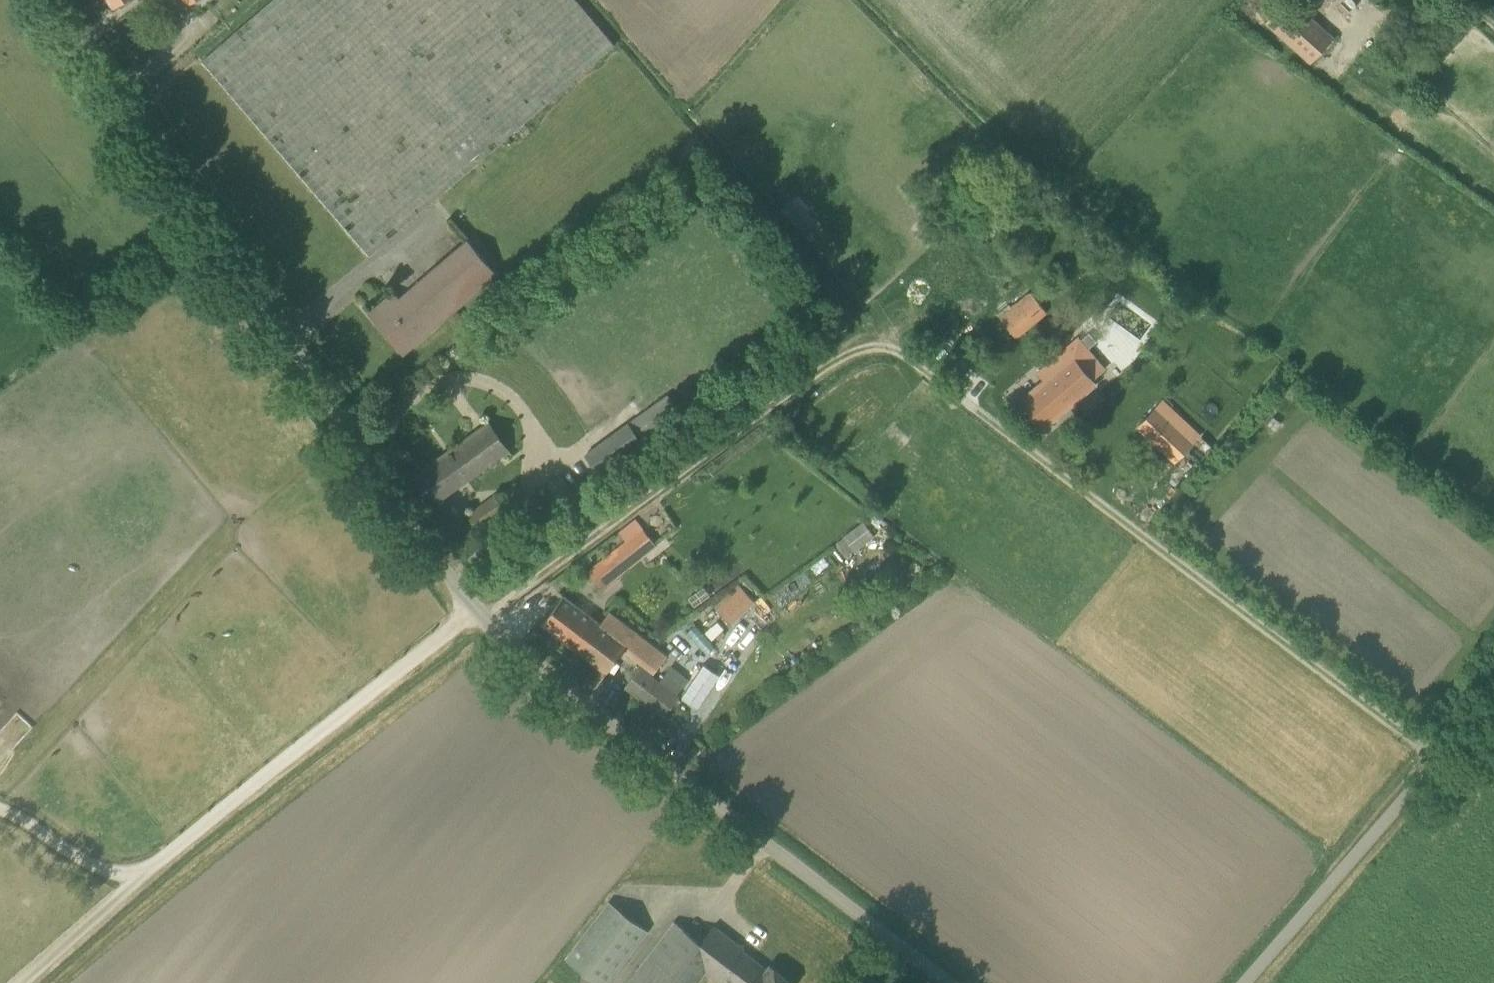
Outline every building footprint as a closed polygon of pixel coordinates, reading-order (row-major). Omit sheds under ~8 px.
[(188,5),(193,2),(198,9),(212,0),(185,0),(188,5)] [(369,257),(615,46),(576,0),(274,0),(202,62),(369,257)] [(1264,23),(1310,63),(1333,37),(1291,0),(1284,0),(1264,23)] [(497,273),(469,239),(400,298),(394,291),(369,313),(403,353),(497,273)] [(982,296),(994,285),(975,264),(933,303),(952,325),(983,297),(982,296)] [(1047,310),(1028,284),(1016,293),(1019,298),(998,314),(1014,335),(1047,310)] [(1036,372),(1045,382),(1019,404),(1040,428),(1095,381),(1093,379),(1104,369),(1077,337),(1036,372)] [(640,412),(627,422),(584,453),(598,473),(681,413),(668,394),(641,413),(640,412)] [(1162,400),(1152,410),(1138,425),(1164,448),(1187,423),(1162,400)] [(492,421),(489,424),(417,474),(436,501),(513,450),(492,421)] [(1211,444),(1198,433),(1186,447),(1199,458),(1211,444)] [(506,513),(494,497),(468,516),(480,532),(506,513)] [(618,530),(627,542),(588,572),(600,588),(656,544),(634,517),(618,530)] [(875,536),(863,520),(836,540),(848,556),(875,536)] [(714,606),(732,624),(756,601),(739,583),(714,606)] [(542,623),(577,650),(599,622),(563,595),(542,623)] [(600,623),(599,622),(577,650),(606,672),(624,650),(654,673),(666,657),(609,612),(600,623)] [(640,666),(637,670),(625,686),(664,716),(674,703),(677,706),(681,701),(678,698),(679,697),(640,666)] [(599,982),(607,982),(648,929),(610,900),(566,957),(599,982)] [(770,965),(763,973),(752,964),(755,960),(742,950),(743,948),(713,925),(701,941),(675,921),(627,982),(699,982),(707,973),(717,982),(719,979),(725,982),(793,982),(770,965)]
